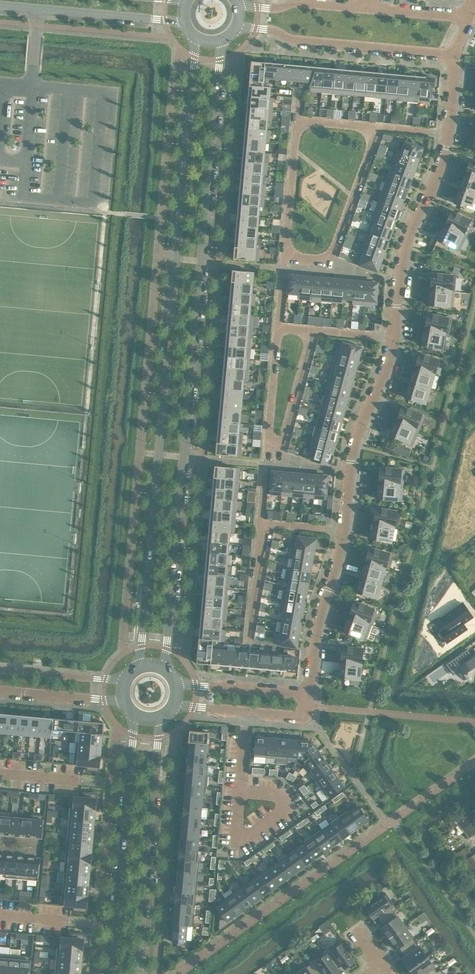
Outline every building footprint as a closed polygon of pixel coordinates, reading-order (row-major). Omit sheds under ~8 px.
[(251,62),(250,74),(264,75),(265,63),(251,62)] [(264,75),(264,77),(276,78),(277,64),(265,63),(264,75)] [(277,64),(276,78),(279,79),(287,80),(289,65),(281,64),(277,64)] [(289,65),(287,80),(295,80),(299,81),(301,66),(296,66),(289,65)] [(301,66),(299,81),(311,82),(312,67),(301,66)] [(310,86),(310,91),(321,92),(323,68),(322,68),(317,67),(317,69),(313,68),(313,67),(312,67),(311,82),(310,86)] [(323,68),(321,92),(332,93),(334,70),(330,70),(330,69),(323,68)] [(334,70),(332,93),(342,94),(345,70),(338,69),(338,71),(334,70),(335,69),(334,69),(334,70)] [(345,70),(342,94),(353,95),(355,71),(349,70),(349,72),(345,71),(345,70)] [(355,71),(353,95),(364,96),(366,72),(360,71),(360,73),(356,72),(356,71),(355,71)] [(366,72),(364,96),(375,97),(377,73),(371,72),(371,74),(367,73),(367,72),(366,72)] [(377,73),(375,97),(386,98),(388,74),(381,73),(381,75),(377,74),(378,73),(377,73)] [(250,74),(249,85),(263,87),(264,77),(264,75),(250,74)] [(388,74),(386,98),(396,99),(399,75),(398,75),(398,76),(394,76),(394,75),(388,74)] [(396,99),(396,101),(407,101),(409,76),(403,75),(403,76),(399,76),(399,75),(396,99)] [(409,76),(407,101),(418,102),(418,101),(420,77),(414,76),(414,77),(410,77),(410,76),(409,76)] [(420,77),(418,101),(429,102),(430,100),(430,92),(431,87),(433,87),(434,78),(424,77),(424,78),(421,78),(421,77),(420,77)] [(248,90),(248,97),(268,99),(269,87),(263,87),(249,85),(249,87),(251,87),(251,90),(248,90)] [(247,107),(247,108),(272,110),(273,99),(268,99),(248,97),(247,103),(250,103),(249,107),(247,107)] [(246,118),(266,120),(271,121),(272,110),(247,108),(246,114),(249,114),(248,118),(246,118)] [(245,128),(245,129),(265,131),(266,120),(246,118),(245,124),(245,125),(248,125),(247,129),(245,128)] [(245,129),(244,135),(247,136),(246,140),(264,142),(269,142),(270,131),(265,131),(245,129)] [(263,152),(264,142),(246,140),(246,144),(243,144),(243,151),(263,152)] [(418,159),(422,148),(416,146),(417,144),(412,142),(411,144),(401,140),(397,151),(418,159)] [(262,163),(263,152),(243,151),(242,157),(245,157),(244,161),(242,161),(262,163)] [(415,169),(418,160),(418,159),(397,151),(393,161),(400,164),(415,169)] [(470,160),(465,175),(474,178),(474,162),(470,160)] [(266,174),(267,164),(262,163),(242,161),(241,168),(244,168),(243,172),(241,171),(241,172),(261,174),(266,174)] [(411,179),(414,170),(415,169),(400,164),(396,174),(411,179)] [(260,185),(261,174),(241,172),(240,178),(243,179),(242,183),(260,185)] [(407,189),(410,180),(411,179),(396,174),(389,172),(386,182),(392,184),(407,189)] [(465,175),(460,189),(474,194),(474,178),(465,175)] [(264,196),(265,185),(260,185),(242,183),(242,187),(240,187),(239,194),(264,196)] [(403,199),(407,190),(407,189),(392,184),(388,194),(403,199)] [(460,189),(455,203),(474,210),(474,194),(460,189)] [(400,209),(403,200),(403,199),(388,194),(382,192),(378,202),(400,209)] [(263,207),(264,196),(239,194),(238,200),(241,200),(240,204),(238,204),(258,206),(263,207)] [(396,219),(399,210),(400,209),(378,202),(374,212),(381,214),(396,219)] [(257,217),(258,206),(238,204),(237,211),(240,211),(239,215),(257,217)] [(466,236),(473,222),(451,212),(444,226),(466,236)] [(392,230),(395,221),(396,219),(381,214),(377,225),(392,230)] [(256,228),(257,217),(239,215),(239,220),(237,219),(236,226),(256,228)] [(388,240),(392,231),(392,230),(377,225),(371,222),(367,232),(373,235),(388,240)] [(255,238),(256,228),(236,226),(235,232),(238,232),(237,236),(235,236),(235,237),(255,238)] [(459,250),(466,236),(444,226),(438,240),(459,250)] [(385,250),(388,241),(388,240),(373,235),(370,245),(385,250)] [(254,249),(255,238),(235,237),(234,243),(237,243),(236,247),(234,247),(254,249)] [(381,260),(384,251),(385,250),(370,245),(363,242),(360,253),(381,260)] [(258,261),(259,249),(254,249),(234,247),(233,259),(258,261)] [(377,271),(381,260),(360,253),(356,263),(377,271)] [(232,270),(231,281),(251,283),(252,272),(232,270)] [(454,292),(455,276),(431,274),(430,289),(454,292)] [(300,294),(301,276),(290,275),(288,293),(300,294)] [(310,300),(312,277),(301,276),(300,294),(299,299),(310,300)] [(321,301),(323,278),(312,277),(310,300),(321,301)] [(331,302),(334,279),(323,278),(321,301),(331,302)] [(342,303),(343,298),(345,280),(334,279),(331,302),(342,303)] [(353,299),(355,281),(345,280),(343,298),(353,299)] [(231,286),(230,291),(250,293),(251,283),(231,281),(231,282),(233,282),(233,286),(231,286)] [(364,305),(366,282),(355,281),(353,299),(353,304),(364,305)] [(379,295),(379,289),(377,289),(377,283),(366,282),(364,305),(375,306),(376,295),(379,295)] [(452,307),(454,292),(430,289),(429,305),(452,307)] [(229,302),(229,303),(249,305),(254,305),(255,294),(250,293),(230,291),(229,299),(232,299),(231,303),(229,302)] [(228,313),(228,314),(248,316),(249,305),(229,303),(228,309),(231,310),(231,313),(228,313)] [(227,324),(252,327),(253,316),(248,316),(228,314),(227,320),(230,320),(230,324),(227,324)] [(448,335),(451,319),(427,314),(424,329),(444,334),(448,335)] [(226,335),(246,337),(251,338),(252,327),(227,324),(226,331),(229,331),(229,335),(226,335)] [(441,349),(444,334),(424,329),(421,345),(441,349)] [(226,335),(226,342),(228,342),(228,346),(245,348),(250,348),(251,338),(246,337),(226,335)] [(358,359),(360,350),(361,348),(355,346),(356,344),(350,342),(349,345),(339,342),(336,353),(358,359)] [(225,350),(224,357),(249,359),(250,348),(245,348),(228,346),(227,350),(225,350)] [(355,369),(358,360),(358,359),(336,353),(333,363),(355,369)] [(433,374),(438,359),(419,354),(414,369),(433,374)] [(223,367),(223,368),(248,370),(249,359),(224,357),(224,363),(226,363),(226,367),(223,367)] [(352,380),(355,370),(355,369),(333,363),(330,374),(352,380)] [(223,368),(223,374),(225,374),(225,378),(243,380),(247,381),(248,370),(223,368)] [(429,389),(433,374),(414,369),(410,383),(429,389)] [(349,390),(352,381),(352,380),(330,374),(327,384),(349,390)] [(222,383),(221,389),(242,391),(243,380),(225,378),(224,383),(222,383)] [(424,404),(429,389),(410,383),(405,398),(424,404)] [(347,401),(349,391),(349,390),(327,384),(325,395),(347,401)] [(220,399),(220,400),(241,402),(242,391),(221,389),(221,395),(223,396),(223,399),(220,399)] [(344,411),(346,402),(347,401),(325,395),(322,405),(344,411)] [(219,410),(240,412),(241,402),(220,400),(220,406),(222,406),(222,410),(219,410)] [(341,422),(343,412),(344,411),(322,405),(319,416),(341,422)] [(418,430),(424,416),(402,407),(396,421),(418,430)] [(219,410),(219,417),(221,417),(221,421),(239,423),(240,412),(219,410)] [(338,432),(341,422),(319,416),(316,426),(338,432)] [(218,426),(217,432),(238,434),(239,423),(221,421),(220,426),(218,426)] [(412,445),(418,430),(396,421),(390,435),(412,445)] [(335,443),(338,433),(338,432),(316,426),(313,437),(335,443)] [(216,442),(216,443),(241,445),(242,434),(238,434),(217,432),(217,438),(219,439),(219,442),(216,442)] [(332,453),(335,443),(313,437),(310,447),(332,453)] [(216,443),(215,454),(240,456),(241,445),(216,443)] [(397,448),(395,452),(407,457),(409,453),(403,450),(405,446),(399,444),(397,448)] [(329,464),(332,455),(332,453),(310,447),(308,458),(329,464)] [(214,466),(213,477),(238,479),(239,468),(214,466)] [(402,486),(404,470),(380,468),(379,483),(398,485),(402,486)] [(281,495),(283,472),(272,471),(270,494),(281,495)] [(292,496),(295,473),(283,472),(281,495),(292,496)] [(303,497),(305,474),(295,473),(292,496),(303,497)] [(314,498),(316,475),(305,474),(303,497),(314,498)] [(329,489),(329,482),(327,482),(327,476),(316,475),(314,498),(325,499),(326,488),(329,489)] [(213,481),(212,488),(237,490),(238,479),(213,477),(213,478),(216,478),(215,481),(213,481)] [(397,500),(398,485),(379,483),(377,499),(397,500)] [(214,494),(214,498),(236,500),(237,490),(212,488),(212,494),(214,494)] [(211,498),(211,505),(213,505),(213,509),(235,511),(236,500),(214,498),(211,498)] [(398,527),(401,512),(376,508),(373,523),(393,527),(398,527)] [(212,516),(212,520),(234,522),(235,511),(213,509),(210,509),(210,516),(212,516)] [(208,530),(208,531),(229,532),(233,533),(234,522),(212,520),(209,519),(209,526),(211,527),(211,530),(208,530)] [(390,542),(393,527),(373,523),(371,539),(374,539),(381,540),(390,542)] [(208,531),(208,537),(210,537),(210,542),(228,543),(229,532),(208,531)] [(298,536),(296,547),(314,550),(314,549),(315,541),(316,540),(310,539),(310,536),(304,535),(304,537),(298,536)] [(207,546),(206,552),(227,554),(228,543),(210,542),(209,546),(207,546)] [(296,547),(294,558),(312,561),(312,560),(313,552),(314,550),(296,547)] [(389,569),(393,555),(369,548),(365,563),(384,568),(389,569)] [(205,563),(226,565),(227,554),(206,552),(206,559),(208,559),(208,563),(205,563)] [(294,558),(292,569),(310,572),(310,570),(311,562),(312,561),(294,558)] [(205,563),(205,570),(207,570),(207,574),(229,576),(230,565),(226,565),(205,563)] [(380,583),(384,568),(365,563),(361,578),(380,583)] [(287,568),(285,578),(290,579),(308,583),(308,581),(310,573),(310,572),(292,569),(287,568)] [(204,578),(203,584),(228,587),(229,576),(207,574),(206,578),(204,578)] [(376,598),(380,583),(361,578),(357,593),(376,598)] [(290,579),(288,590),(306,593),(306,592),(308,584),(308,583),(290,579)] [(203,595),(202,595),(227,597),(228,587),(203,584),(203,591),(205,591),(205,595),(203,595)] [(283,589),(281,600),(304,604),(304,602),(306,594),(306,593),(288,590),(283,589)] [(202,606),(201,606),(226,608),(227,597),(202,595),(202,602),(204,602),(204,606),(202,606)] [(281,600),(279,611),(284,612),(302,615),(302,613),(304,605),(304,604),(281,600)] [(371,625),(377,610),(354,602),(349,617),(371,625)] [(446,627),(439,632),(447,643),(467,629),(463,623),(473,617),(463,603),(440,618),(446,627)] [(201,606),(201,617),(221,619),(225,619),(226,608),(201,606)] [(284,612),(282,622),(300,626),(300,624),(302,615),(284,612)] [(200,627),(199,628),(220,630),(221,619),(201,617),(200,624),(202,624),(202,627),(200,627)] [(366,639),(371,625),(349,617),(343,631),(366,639)] [(282,622),(280,633),(298,636),(299,634),(300,626),(282,622)] [(199,628),(198,639),(213,640),(219,641),(223,641),(224,641),(225,630),(220,630),(199,628)] [(280,633),(278,644),(296,647),(296,646),(298,638),(298,636),(280,633)] [(198,639),(197,652),(212,653),(212,650),(213,640),(198,639)] [(360,664),(362,649),(342,647),(340,662),(360,664)] [(446,664),(450,670),(451,672),(459,666),(461,669),(470,681),(474,677),(474,679),(474,656),(473,658),(467,649),(446,664)] [(212,653),(211,664),(222,665),(224,651),(212,650),(212,653)] [(224,651),(222,665),(234,666),(236,652),(224,651)] [(197,652),(196,663),(211,664),(212,653),(197,652)] [(236,652),(234,666),(246,667),(247,653),(236,652)] [(247,653),(246,667),(258,668),(259,654),(247,653)] [(259,654),(258,668),(270,669),(271,655),(259,654)] [(271,655),(270,669),(282,671),(283,656),(271,655)] [(283,656),(282,671),(294,672),(297,672),(298,665),(295,665),(296,657),(283,656)] [(359,684),(360,664),(340,662),(339,678),(351,679),(351,684),(358,684),(359,684)] [(10,714),(4,713),(4,711),(0,711),(0,712),(0,733),(8,734),(10,714)] [(19,735),(20,715),(15,714),(15,712),(11,712),(11,714),(10,714),(8,734),(19,735)] [(30,736),(31,716),(26,715),(26,713),(22,713),(21,715),(20,715),(19,735),(30,736)] [(40,737),(42,717),(36,716),(37,714),(32,714),(32,716),(31,716),(30,736),(40,737)] [(51,738),(52,729),(53,718),(47,717),(47,715),(43,715),(43,717),(42,717),(40,737),(51,738)] [(77,732),(78,720),(53,718),(52,729),(77,732)] [(103,734),(104,722),(78,720),(77,732),(81,732),(102,734),(103,734)] [(191,730),(189,741),(210,743),(211,732),(208,732),(208,729),(202,728),(202,731),(191,730)] [(101,744),(102,734),(81,732),(80,742),(76,742),(101,744)] [(256,734),(254,756),(266,757),(267,737),(262,737),(262,734),(256,734)] [(267,737),(266,757),(277,758),(279,738),(279,736),(273,735),(273,738),(267,737)] [(277,758),(276,763),(287,764),(288,757),(289,739),(289,737),(284,736),(283,738),(279,738),(277,758)] [(289,739),(288,757),(298,758),(300,740),(300,738),(294,737),(294,739),(289,739)] [(300,740),(298,758),(304,761),(319,751),(312,741),(300,740)] [(189,742),(189,752),(209,754),(210,743),(189,741),(189,742)] [(100,755),(101,744),(76,742),(75,753),(100,755)] [(319,751),(304,761),(310,770),(325,760),(327,759),(324,754),(322,755),(319,751)] [(189,752),(188,763),(205,764),(206,754),(209,754),(189,752)] [(98,771),(100,755),(75,753),(74,764),(87,765),(86,770),(98,771)] [(310,770),(308,771),(315,780),(331,769),(333,767),(330,763),(328,764),(325,760),(310,770)] [(188,763),(187,773),(207,775),(208,775),(213,776),(214,765),(205,764),(188,763)] [(331,769),(315,780),(321,789),(338,778),(340,776),(336,771),(334,773),(331,769)] [(187,773),(186,784),(206,786),(207,786),(208,775),(207,775),(187,773)] [(338,778),(321,789),(328,798),(346,785),(342,780),(341,782),(338,778)] [(186,784),(185,795),(202,797),(205,797),(206,786),(186,784)] [(95,810),(96,793),(84,792),(84,797),(71,796),(70,807),(95,810)] [(185,795),(184,806),(201,807),(202,797),(185,795)] [(368,820),(363,813),(366,812),(362,807),(360,808),(357,804),(348,810),(359,827),(364,824),(365,826),(369,823),(368,821),(368,820)] [(184,806),(183,816),(200,818),(201,807),(184,806)] [(94,820),(95,810),(70,807),(69,818),(94,820)] [(359,827),(348,810),(339,817),(350,833),(359,827)] [(469,810),(456,819),(455,817),(449,821),(453,828),(459,824),(468,838),(474,833),(474,820),(469,810)] [(0,818),(0,834),(9,835),(11,813),(1,812),(0,818)] [(11,813),(9,835),(20,836),(22,818),(11,817),(12,813),(11,813)] [(22,818),(20,836),(31,837),(33,815),(32,815),(32,819),(22,818)] [(33,815),(31,837),(42,838),(44,816),(33,815)] [(183,816),(182,827),(199,829),(200,818),(183,816)] [(350,833),(339,817),(330,823),(342,839),(350,833)] [(93,831),(94,820),(69,818),(68,829),(93,831)] [(342,839),(330,823),(321,829),(333,846),(342,839)] [(182,827),(181,838),(198,840),(199,829),(182,827)] [(92,842),(93,831),(68,829),(67,839),(92,842)] [(333,846),(321,829),(312,836),(324,852),(325,854),(330,851),(328,849),(333,846)] [(324,852),(312,836),(304,842),(315,858),(315,859),(316,860),(321,857),(320,855),(324,852)] [(181,838),(180,849),(197,850),(198,840),(181,838)] [(91,852),(92,842),(67,839),(66,850),(91,852)] [(315,858),(304,842),(295,848),(307,865),(306,865),(308,867),(312,863),(311,861),(315,859),(315,858)] [(472,855),(467,847),(460,851),(455,855),(461,863),(459,864),(469,879),(474,875),(474,853),(472,855)] [(307,865),(295,848),(286,854),(298,871),(306,865),(307,865)] [(180,849),(179,860),(199,861),(196,861),(197,850),(180,849)] [(90,863),(91,852),(66,850),(65,861),(90,863)] [(298,871),(286,854),(277,861),(289,877),(298,871)] [(16,878),(18,856),(8,855),(6,878),(16,878)] [(27,879),(29,857),(18,856),(16,878),(27,879)] [(38,880),(40,858),(29,857),(27,879),(38,880)] [(179,860),(178,870),(198,872),(199,861),(179,860)] [(89,874),(90,863),(65,861),(64,872),(89,874)] [(289,877),(277,861),(268,867),(280,883),(289,877)] [(280,883),(268,867),(260,873),(271,890),(280,883)] [(178,870),(177,881),(197,883),(198,872),(178,870)] [(88,885),(89,874),(64,872),(63,883),(88,885)] [(271,890),(260,873),(251,880),(262,896),(271,890)] [(262,896),(251,880),(242,886),(254,902),(253,902),(255,904),(260,901),(258,899),(262,896)] [(177,881),(176,892),(196,894),(197,883),(177,881)] [(87,896),(88,885),(63,883),(62,893),(87,896)] [(254,902),(242,886),(233,892),(245,909),(253,902),(254,902)] [(176,892),(175,903),(195,904),(196,894),(176,892)] [(245,909),(233,892),(224,898),(226,900),(236,915),(245,909)] [(86,912),(87,896),(62,893),(61,905),(74,906),(73,911),(86,912)] [(397,909),(386,893),(381,897),(379,894),(370,900),(373,903),(366,908),(365,909),(369,915),(370,914),(373,919),(376,916),(380,921),(397,909)] [(232,918),(236,915),(226,900),(217,907),(222,914),(220,916),(219,927),(220,929),(233,920),(232,918)] [(175,903),(174,914),(194,915),(195,904),(175,903)] [(404,926),(394,912),(397,909),(380,921),(384,926),(380,928),(384,933),(382,934),(386,939),(404,926)] [(174,914),(173,924),(188,925),(193,926),(194,915),(174,914)] [(174,924),(172,942),(183,942),(186,943),(188,925),(173,924),(174,924)] [(416,942),(404,926),(386,939),(390,945),(392,944),(395,949),(398,947),(402,952),(416,942)] [(58,937),(57,948),(82,950),(84,934),(71,933),(71,938),(68,938),(58,937)] [(354,960),(348,952),(350,951),(345,945),(344,946),(340,940),(324,951),(340,973),(340,972),(337,968),(341,965),(344,968),(348,965),(349,966),(355,962),(354,960)] [(426,957),(416,942),(402,952),(405,956),(402,959),(401,960),(405,966),(406,965),(409,969),(426,957)] [(10,948),(0,946),(0,973),(8,973),(10,948)] [(8,973),(18,973),(20,955),(21,950),(10,948),(8,973)] [(57,948),(56,959),(81,961),(82,950),(57,948)] [(324,951),(309,962),(318,973),(338,973),(340,973),(324,951)] [(18,973),(30,973),(31,956),(20,955),(18,973)] [(426,957),(409,969),(412,973),(411,973),(434,973),(440,969),(437,971),(426,957)] [(56,959),(55,969),(80,972),(81,961),(56,959)] [(309,962),(310,964),(296,973),(318,973),(309,962)]
